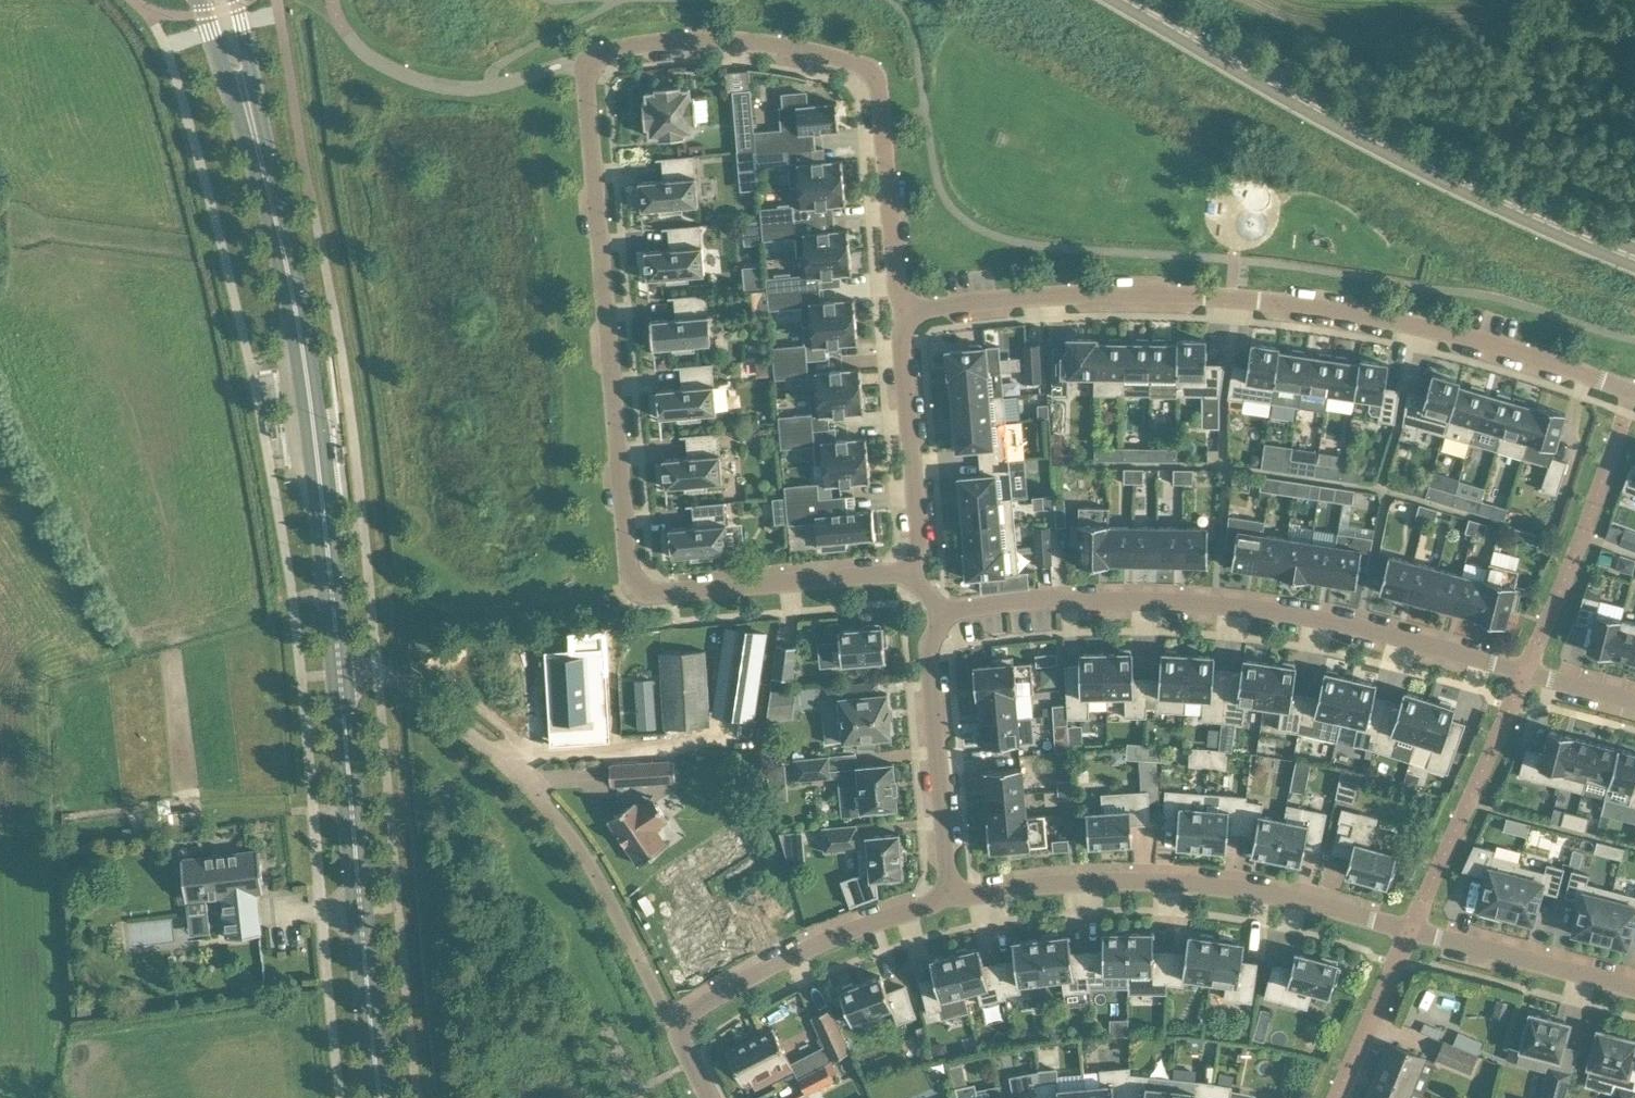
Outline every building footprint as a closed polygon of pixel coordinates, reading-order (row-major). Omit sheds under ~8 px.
[(659,139),(686,137),(685,133),(694,132),(693,123),(697,123),(695,97),(691,97),(690,89),(681,89),(681,85),(655,87),(655,92),(647,92),(647,101),(643,101),(645,128),(650,127),(650,136),(659,135),(659,139)] [(753,125),(754,125),(751,89),(750,89),(750,90),(734,92),(737,126),(753,125)] [(781,129),(755,131),(756,150),(756,152),(789,150),(790,151),(817,149),(815,132),(840,130),(838,102),(807,104),(806,92),(783,94),(784,106),(779,107),(781,129)] [(758,169),(756,152),(756,150),(738,151),(739,170),(758,169)] [(790,166),(790,151),(789,150),(756,152),(758,169),(790,166)] [(639,181),(642,210),(662,208),(662,213),(683,211),(682,206),(699,205),(695,155),(657,159),(657,160),(663,159),(664,179),(639,181)] [(798,163),(800,186),(845,182),(843,159),(798,163)] [(845,182),(800,186),(801,205),(802,208),(814,207),(847,204),(845,182)] [(779,207),(761,208),(762,224),(795,221),(815,219),(814,207),(802,208),(801,205),(791,206),(791,203),(778,204),(779,207)] [(805,253),(806,255),(851,251),(849,228),(816,231),(815,219),(795,221),(762,224),(763,239),(795,237),(796,254),(805,253)] [(750,235),(762,234),(761,221),(750,222),(750,235)] [(645,250),(648,279),(668,277),(668,282),(689,281),(688,275),(705,274),(701,224),(663,228),(663,229),(669,229),(670,248),(645,250)] [(851,251),(806,255),(807,274),(791,275),(790,272),(775,274),(775,277),(767,277),(768,293),(821,289),(819,277),(853,274),(851,251)] [(803,325),(857,321),(855,298),(822,301),(821,289),(768,293),(770,309),(801,306),(803,325)] [(651,320),(654,348),(674,347),(674,352),(695,350),(694,345),(711,343),(707,294),(669,297),(669,299),(675,298),(677,318),(651,320)] [(826,346),(859,343),(857,321),(803,325),(805,343),(806,343),(807,359),(807,360),(827,358),(826,346)] [(1069,376),(1095,377),(1095,339),(1068,338),(1068,347),(1053,347),(1053,362),(1053,396),(1069,396),(1069,376)] [(1124,377),(1125,342),(1122,342),(1122,339),(1110,338),(1109,342),(1097,342),(1097,339),(1095,339),(1095,377),(1095,394),(1124,394),(1124,377)] [(1124,377),(1124,394),(1151,394),(1151,343),(1149,343),(1149,339),(1137,339),(1137,342),(1125,342),(1124,377)] [(1151,394),(1151,397),(1177,397),(1177,395),(1178,343),(1165,343),(1165,339),(1153,339),(1153,343),(1151,343),(1151,394)] [(1219,428),(1220,397),(1225,364),(1207,364),(1207,340),(1178,339),(1178,343),(1177,395),(1202,395),(1202,427),(1219,428)] [(772,347),(774,362),(807,359),(806,343),(805,343),(772,347)] [(1245,398),(1272,402),(1280,351),(1280,348),(1251,343),(1248,367),(1234,365),(1229,398),(1244,400),(1245,398)] [(949,376),(950,376),(988,373),(1002,372),(1000,345),(982,347),(982,344),(970,345),(971,348),(947,350),(949,376)] [(1026,372),(1040,371),(1039,345),(1024,346),(1025,369),(1026,369),(1026,372)] [(1280,351),(1272,402),(1298,406),(1301,389),(1306,355),(1304,355),(1305,351),(1293,349),(1292,353),(1280,351)] [(1301,389),(1328,393),(1333,359),(1331,359),(1332,355),(1320,353),(1319,357),(1306,355),(1301,389)] [(1328,393),(1326,408),(1354,412),(1356,397),(1361,360),(1360,359),(1359,363),(1347,361),(1348,357),(1336,355),(1335,359),(1333,359),(1328,393)] [(807,359),(774,362),(776,378),(809,375),(807,360),(807,359)] [(1372,414),(1380,415),(1379,420),(1395,423),(1400,389),(1385,387),(1389,364),(1361,360),(1356,397),(1371,399),(1370,410),(1372,414)] [(757,377),(771,376),(770,362),(756,363),(757,377)] [(657,389),(660,418),(680,416),(680,421),(701,419),(700,414),(717,413),(713,363),(675,366),(675,368),(681,367),(683,387),(657,389)] [(816,371),(818,394),(863,390),(861,367),(816,371)] [(1041,383),(1040,371),(1026,372),(1026,369),(1025,369),(1026,383),(1041,383)] [(990,396),(1004,395),(1002,372),(988,373),(950,376),(952,399),(990,396)] [(1408,391),(1403,425),(1418,429),(1418,427),(1445,435),(1460,385),(1461,382),(1433,373),(1426,396),(1408,391)] [(1460,385),(1445,435),(1471,442),(1476,426),(1486,393),(1483,392),(1484,388),(1473,385),(1471,389),(1460,385)] [(818,394),(811,394),(813,413),(814,429),(830,428),(829,416),(865,413),(863,390),(818,394)] [(1510,400),(1511,396),(1499,393),(1498,396),(1486,393),(1476,426),(1471,442),(1496,450),(1501,433),(1510,400)] [(1004,395),(990,396),(952,399),(955,425),(1006,421),(1004,395)] [(1510,400),(1501,433),(1496,450),(1524,458),(1539,405),(1538,404),(1537,408),(1525,404),(1526,400),(1514,397),(1513,401),(1510,400)] [(1038,405),(1038,418),(1049,418),(1048,405),(1038,405)] [(1524,457),(1524,458),(1532,460),(1549,465),(1542,489),(1557,494),(1567,462),(1552,457),(1555,449),(1560,433),(1564,434),(1567,423),(1563,422),(1566,413),(1539,405),(1529,441),(1524,457)] [(813,413),(809,413),(809,411),(796,412),(797,414),(779,415),(781,432),(814,429),(813,413)] [(981,462),(1009,460),(1006,421),(955,425),(956,436),(952,437),(953,448),(957,448),(957,450),(980,449),(981,462)] [(781,432),(782,448),(815,445),(814,429),(781,432)] [(663,458),(666,487),(686,485),(686,490),(707,489),(706,483),(723,482),(719,432),(681,436),(681,437),(687,437),(689,456),(663,458)] [(824,463),(869,459),(867,437),(822,441),(824,463)] [(1286,458),(1287,446),(1265,443),(1263,455),(1286,458)] [(1054,446),(1054,463),(1070,463),(1071,449),(1071,446),(1063,446),(1054,446)] [(1109,460),(1109,447),(1096,447),(1095,459),(1109,460)] [(1136,455),(1136,448),(1123,447),(1123,460),(1136,460),(1136,455)] [(1177,460),(1177,448),(1164,448),(1164,460),(1177,460)] [(1345,467),(1346,455),(1331,453),(1329,464),(1345,467)] [(1289,472),(1291,459),(1286,458),(1263,455),(1261,468),(1289,472)] [(869,459),(824,463),(826,486),(871,482),(869,459)] [(1289,472),(1316,476),(1318,463),(1291,459),(1289,472)] [(1009,460),(981,462),(982,475),(959,477),(959,480),(956,480),(957,491),(960,491),(961,502),(1013,498),(1009,460)] [(1343,480),(1345,467),(1329,464),(1318,463),(1316,476),(1343,480)] [(1622,489),(1634,494),(1634,464),(1632,463),(1622,489)] [(1343,480),(1358,482),(1360,469),(1345,467),(1343,480)] [(1133,475),(1133,468),(1124,468),(1124,482),(1133,482),(1133,475)] [(1143,483),(1143,468),(1133,468),(1133,475),(1133,482),(1143,483)] [(1183,476),(1183,469),(1173,469),(1173,483),(1183,483),(1183,476)] [(1193,483),(1193,469),(1183,469),(1183,476),(1183,483),(1193,483)] [(1260,490),(1269,491),(1271,477),(1262,475),(1260,490)] [(1281,478),(1271,477),(1269,491),(1279,493),(1281,478)] [(1425,497),(1429,485),(1416,481),(1412,492),(1425,497)] [(820,499),(820,498),(818,483),(785,485),(786,497),(786,501),(820,499)] [(1311,483),(1309,497),(1318,498),(1320,484),(1311,483)] [(1441,495),(1442,488),(1429,484),(1429,485),(1425,497),(1439,501),(1441,495)] [(1333,501),(1343,502),(1345,488),(1335,486),(1333,501)] [(1355,489),(1345,488),(1343,502),(1353,504),(1355,489)] [(1467,502),(1469,496),(1456,492),(1452,505),(1465,509),(1467,502)] [(1044,509),(1055,508),(1054,499),(1054,495),(1043,496),(1044,509)] [(847,496),(820,498),(820,499),(786,501),(788,522),(788,524),(817,521),(819,541),(817,541),(818,543),(823,543),(823,549),(846,547),(845,541),(876,538),(873,510),(848,512),(847,496)] [(788,522),(786,501),(786,497),(773,498),(775,524),(788,522)] [(1015,523),(1013,498),(961,502),(964,527),(1015,523)] [(1066,512),(1065,499),(1054,499),(1055,508),(1055,513),(1066,512)] [(725,502),(687,505),(687,506),(693,506),(695,525),(669,528),(672,556),(692,554),(692,560),(713,558),(712,553),(729,551),(725,502)] [(1427,513),(1429,506),(1420,503),(1415,517),(1425,520),(1427,513)] [(1505,520),(1508,508),(1496,504),(1492,516),(1492,518),(1504,522),(1505,520)] [(1109,565),(1109,563),(1110,526),(1110,507),(1079,506),(1079,524),(1072,524),(1071,544),(1078,544),(1078,565),(1109,565)] [(1434,523),(1438,509),(1429,506),(1427,513),(1425,520),(1434,523)] [(1067,526),(1066,512),(1055,513),(1056,527),(1067,526)] [(1232,567),(1257,570),(1263,533),(1265,520),(1229,515),(1226,548),(1235,549),(1232,567)] [(1477,528),(1479,521),(1469,518),(1465,532),(1475,535),(1477,528)] [(1484,537),(1488,524),(1479,521),(1477,528),(1475,535),(1484,537)] [(1017,548),(1015,523),(964,527),(966,551),(964,551),(964,552),(1017,548)] [(1050,526),(1036,527),(1037,537),(1037,547),(1051,546),(1050,537),(1050,526)] [(1110,526),(1109,563),(1134,563),(1134,526),(1110,526)] [(1134,563),(1158,564),(1159,526),(1134,526),(1134,563)] [(1171,564),(1183,564),(1184,527),(1159,526),(1158,564),(1160,564),(1160,568),(1171,568),(1171,564)] [(1208,564),(1208,527),(1184,527),(1183,564),(1208,564)] [(1525,541),(1529,531),(1516,527),(1512,537),(1525,541)] [(1625,527),(1619,543),(1634,549),(1634,531),(1625,527)] [(1337,545),(1331,582),(1356,586),(1359,569),(1367,570),(1373,537),(1338,531),(1336,545),(1337,545)] [(1539,545),(1542,535),(1529,531),(1525,541),(1539,545)] [(1263,533),(1257,570),(1281,574),(1287,537),(1263,533)] [(1287,537),(1281,574),(1281,576),(1307,580),(1307,578),(1313,541),(1287,537)] [(1331,582),(1337,545),(1336,545),(1313,541),(1307,578),(1331,582)] [(1038,565),(1052,564),(1051,546),(1037,547),(1038,565)] [(1029,571),(1019,572),(1017,548),(964,552),(966,576),(981,575),(982,593),(1030,587),(1030,586),(1029,586),(1028,572),(1029,572),(1029,571)] [(1380,591),(1404,598),(1413,561),(1389,555),(1380,591)] [(1428,604),(1438,568),(1413,561),(1404,598),(1415,601),(1414,605),(1425,607),(1426,603),(1428,604)] [(1490,562),(1485,580),(1475,616),(1475,618),(1505,626),(1510,606),(1517,608),(1522,589),(1515,587),(1520,570),(1490,562)] [(1453,610),(1462,574),(1438,568),(1428,604),(1453,610)] [(1475,616),(1485,580),(1462,574),(1453,610),(1475,616)] [(1600,599),(1602,590),(1589,587),(1586,596),(1600,599)] [(1576,622),(1593,626),(1587,650),(1611,656),(1621,618),(1598,612),(1601,600),(1600,599),(1586,596),(1583,595),(1576,622)] [(1621,618),(1611,656),(1612,657),(1613,656),(1634,661),(1634,622),(1621,618)] [(839,630),(842,663),(886,659),(885,645),(888,645),(887,629),(883,629),(883,626),(881,626),(881,623),(865,624),(865,627),(839,630)] [(728,627),(714,713),(753,719),(766,633),(728,627)] [(580,655),(556,656),(557,686),(560,686),(560,693),(563,735),(563,739),(612,737),(610,712),(598,713),(596,673),(609,665),(607,630),(578,632),(580,655)] [(774,676),(793,679),(797,646),(778,644),(774,676)] [(1106,653),(1107,696),(1126,696),(1126,716),(1147,716),(1147,710),(1147,707),(1148,678),(1133,678),(1133,652),(1131,652),(1131,649),(1120,649),(1120,652),(1106,653)] [(1178,654),(1178,650),(1166,649),(1166,653),(1164,653),(1162,678),(1148,678),(1147,707),(1158,708),(1158,711),(1185,713),(1186,698),(1190,654),(1178,654)] [(705,650),(661,652),(663,674),(666,728),(710,725),(705,650)] [(1057,652),(1036,654),(1037,666),(1058,664),(1057,652)] [(1068,713),(1068,718),(1089,717),(1089,696),(1107,696),(1106,653),(1080,653),(1080,665),(1065,665),(1066,686),(1067,703),(1068,713)] [(1190,654),(1186,698),(1204,699),(1203,720),(1223,721),(1229,668),(1215,668),(1215,656),(1190,654)] [(1016,694),(1035,692),(1032,661),(1014,663),(1013,656),(994,658),(994,665),(974,667),(976,697),(979,697),(1016,694)] [(1229,668),(1223,721),(1243,724),(1246,703),(1264,706),(1270,663),(1244,659),(1242,670),(1229,668)] [(1270,663),(1264,706),(1281,708),(1278,730),(1299,733),(1306,694),(1293,692),(1297,667),(1295,666),(1295,663),(1284,661),(1283,665),(1270,663)] [(1338,675),(1339,672),(1328,669),(1327,672),(1325,672),(1319,697),(1306,694),(1299,733),(1337,741),(1342,720),(1351,678),(1338,675)] [(1351,678),(1342,720),(1359,724),(1354,745),(1374,749),(1388,698),(1374,695),(1377,684),(1351,678)] [(653,679),(636,681),(639,729),(657,727),(653,679)] [(888,692),(879,693),(878,680),(822,685),(823,698),(826,742),(844,740),(858,739),(859,748),(878,746),(878,737),(892,736),(890,721),(891,721),(891,718),(890,718),(889,710),(890,710),(890,707),(889,707),(888,692)] [(767,722),(793,719),(797,687),(772,689),(767,722)] [(1401,702),(1388,698),(1374,749),(1393,755),(1399,735),(1416,741),(1430,699),(1404,691),(1401,702)] [(1016,694),(979,697),(981,722),(1018,718),(1016,694)] [(1440,703),(1430,699),(1416,741),(1434,746),(1428,765),(1434,768),(1448,773),(1466,723),(1452,719),(1456,708),(1451,706),(1452,703),(1441,699),(1440,703)] [(1067,703),(1053,704),(1053,714),(1068,713),(1067,703)] [(1068,713),(1053,714),(1054,724),(1068,723),(1068,718),(1068,713)] [(982,732),(978,732),(979,743),(983,743),(983,746),(1020,743),(1035,742),(1032,717),(1018,718),(981,722),(982,732)] [(1526,748),(1519,775),(1537,780),(1560,786),(1564,769),(1573,735),(1549,729),(1542,752),(1526,748)] [(1574,737),(1574,736),(1573,735),(1564,769),(1560,786),(1583,792),(1587,779),(1586,779),(1596,742),(1574,737)] [(1618,747),(1618,748),(1596,742),(1586,779),(1587,779),(1608,785),(1605,797),(1606,798),(1619,747),(1618,747)] [(1146,744),(1145,759),(1163,760),(1164,745),(1146,744)] [(1619,747),(1606,798),(1634,805),(1634,751),(1619,747)] [(1227,766),(1227,749),(1194,748),(1193,765),(1227,766)] [(828,756),(794,759),(796,780),(830,777),(828,756)] [(676,778),(676,771),(675,760),(610,764),(611,784),(658,782),(675,781),(676,781),(676,778)] [(1296,760),(1293,776),(1308,779),(1312,763),(1296,760)] [(896,779),(895,779),(894,762),(858,765),(838,767),(839,777),(841,794),(842,816),(864,814),(863,810),(877,809),(877,812),(894,811),(894,807),(898,807),(896,790),(897,790),(897,787),(896,787),(895,782),(897,782),(896,779)] [(786,764),(768,765),(769,776),(787,774),(786,764)] [(1022,767),(985,770),(985,773),(981,774),(982,785),(986,785),(987,794),(1025,791),(1022,767)] [(1354,802),(1361,774),(1342,769),(1336,797),(1354,802)] [(1416,788),(1420,776),(1407,771),(1403,784),(1416,788)] [(1073,798),(1071,779),(1058,780),(1059,799),(1073,798)] [(1102,811),(1087,812),(1089,845),(1091,845),(1091,849),(1107,848),(1107,844),(1133,843),(1132,824),(1150,823),(1148,790),(1101,793),(1102,811)] [(1177,846),(1202,848),(1206,808),(1207,793),(1166,790),(1164,813),(1163,826),(1178,828),(1177,846)] [(1025,791),(987,794),(989,819),(1027,816),(1025,791)] [(1228,832),(1242,833),(1247,797),(1219,795),(1218,809),(1206,808),(1202,848),(1204,848),(1203,851),(1214,852),(1215,849),(1227,850),(1228,832)] [(657,802),(654,798),(652,796),(650,797),(645,800),(640,804),(637,799),(609,819),(639,864),(668,844),(657,827),(668,819),(657,802)] [(1252,853),(1276,858),(1284,819),(1261,814),(1263,803),(1247,800),(1247,797),(1242,833),(1255,835),(1252,853)] [(1327,812),(1301,807),(1287,804),(1284,819),(1276,858),(1279,859),(1278,862),(1289,864),(1289,861),(1301,863),(1305,845),(1319,848),(1327,812)] [(1370,846),(1377,817),(1342,807),(1338,822),(1341,822),(1333,851),(1350,856),(1345,874),(1388,886),(1391,876),(1394,877),(1397,864),(1394,863),(1397,853),(1370,846)] [(1573,828),(1577,813),(1565,810),(1561,824),(1573,828)] [(1590,817),(1577,813),(1573,828),(1586,831),(1590,817)] [(1045,814),(1027,816),(989,819),(987,819),(990,850),(1011,848),(1011,855),(1031,854),(1030,846),(1048,845),(1045,814)] [(1527,836),(1531,823),(1518,820),(1515,833),(1527,836)] [(857,824),(823,827),(823,830),(825,849),(825,850),(825,851),(858,848),(861,874),(842,881),(851,905),(878,895),(875,878),(887,877),(888,881),(899,880),(899,876),(904,876),(902,859),(904,859),(903,849),(901,849),(900,832),(867,836),(867,837),(859,837),(857,824)] [(733,829),(681,862),(696,885),(748,852),(733,829)] [(1069,838),(1052,840),(1053,851),(1070,850),(1069,838)] [(1501,914),(1506,916),(1517,872),(1516,872),(1519,865),(1521,861),(1493,853),(1494,850),(1475,844),(1462,870),(1487,876),(1478,908),(1482,909),(1481,914),(1500,919),(1501,914)] [(1622,859),(1625,848),(1613,845),(1610,856),(1622,859)] [(260,850),(182,859),(186,898),(223,893),(228,937),(260,933),(255,890),(264,889),(260,850)] [(1556,894),(1564,867),(1547,863),(1546,867),(1544,872),(1519,865),(1516,872),(1517,872),(1506,916),(1533,923),(1542,889),(1556,894)] [(1587,883),(1589,874),(1572,870),(1565,897),(1581,901),(1572,933),(1600,940),(1611,896),(1613,890),(1587,883)] [(689,911),(663,924),(672,942),(670,943),(677,957),(679,956),(688,974),(703,967),(706,972),(724,963),(721,958),(725,956),(711,928),(726,921),(714,898),(709,901),(703,888),(682,898),(689,911)] [(1613,890),(1611,896),(1600,940),(1627,947),(1634,917),(1634,895),(1613,890)] [(1126,932),(1126,929),(1115,929),(1116,932),(1103,932),(1103,950),(1087,950),(1089,984),(1089,987),(1129,988),(1128,973),(1127,932),(1126,932)] [(1043,937),(1041,938),(1046,980),(1062,978),(1063,994),(1090,991),(1089,984),(1087,950),(1072,952),(1069,934),(1059,935),(1059,932),(1043,934),(1043,937)] [(1154,932),(1127,932),(1128,973),(1153,972),(1152,983),(1168,983),(1170,950),(1154,950),(1154,932)] [(1186,953),(1170,950),(1168,983),(1183,985),(1185,977),(1211,981),(1217,938),(1214,938),(1214,935),(1201,933),(1201,936),(1189,935),(1186,953)] [(1220,939),(1217,938),(1211,981),(1227,983),(1225,998),(1252,1002),(1258,963),(1242,960),(1245,942),(1233,941),(1233,937),(1220,936),(1220,939)] [(1015,959),(999,961),(1004,994),(1020,992),(1019,983),(1046,980),(1041,938),(1013,941),(1015,959)] [(1005,999),(1004,994),(999,961),(984,965),(980,947),(968,950),(967,947),(956,950),(957,953),(954,954),(964,992),(965,992),(978,989),(981,1004),(1005,999)] [(1307,1008),(1312,991),(1330,995),(1334,982),(1337,983),(1341,967),(1338,966),(1339,963),(1337,963),(1338,959),(1322,955),(1321,958),(1296,952),(1291,969),(1274,964),(1265,996),(1307,1008)] [(964,992),(954,954),(930,960),(935,977),(921,981),(928,1013),(939,1010),(941,1018),(969,1011),(965,995),(965,992),(964,992)] [(917,1016),(905,985),(888,992),(881,975),(854,985),(853,982),(843,986),(844,989),(840,990),(852,1022),(892,1006),(898,1023),(917,1016)] [(1312,994),(1310,1009),(1326,1011),(1328,996),(1312,994)] [(79,1000),(79,1017),(92,1017),(92,999),(79,1000)] [(1493,1017),(1507,1020),(1512,1004),(1497,1000),(1493,1017)] [(813,1016),(832,1059),(850,1051),(830,1008),(813,1016)] [(1253,1039),(1264,1042),(1272,1012),(1261,1009),(1253,1039)] [(1570,1022),(1530,1012),(1521,1049),(1540,1054),(1536,1068),(1548,1071),(1541,1097),(1565,1097),(1572,1072),(1558,1068),(1560,1059),(1570,1022)] [(1038,1027),(1040,1039),(1051,1038),(1050,1026),(1038,1027)] [(826,1045),(791,1062),(773,1027),(727,1051),(744,1084),(752,1080),(756,1087),(794,1068),(798,1078),(825,1064),(833,1060),(832,1059),(826,1045)] [(1634,1047),(1634,1039),(1598,1030),(1589,1065),(1604,1069),(1600,1082),(1614,1085),(1612,1092),(1615,1093),(1614,1097),(1634,1097),(1634,1089),(1625,1087),(1634,1047)] [(1470,1072),(1478,1056),(1482,1043),(1458,1032),(1453,1045),(1445,1041),(1438,1058),(1470,1072)] [(1091,1051),(1096,1046),(1096,1036),(1082,1037),(1082,1051),(1091,1051)] [(937,1058),(951,1055),(948,1044),(943,1042),(933,1044),(937,1058)] [(1390,1043),(1377,1075),(1423,1095),(1424,1094),(1411,1089),(1424,1057),(1390,1043)] [(798,1078),(806,1095),(834,1080),(825,1064),(798,1078)] [(1085,1086),(1086,1097),(1130,1097),(1130,1074),(1130,1067),(1100,1070),(1101,1084),(1085,1086)] [(1085,1086),(1058,1088),(1057,1068),(1038,1070),(1039,1082),(1042,1097),(1086,1097),(1085,1086)] [(1039,1082),(1038,1070),(1009,1075),(1014,1097),(1012,1097),(1042,1097),(1039,1082)] [(1130,1074),(1130,1097),(1169,1097),(1170,1088),(1171,1088),(1172,1077),(1147,1075),(1130,1074)] [(1233,1076),(1220,1074),(1219,1082),(1213,1081),(1210,1097),(1230,1097),(1231,1090),(1233,1076)] [(1377,1075),(1367,1097),(1422,1097),(1423,1095),(1377,1075)] [(1169,1097),(1210,1097),(1213,1081),(1172,1077),(1171,1088),(1170,1088),(1169,1097)] [(958,1097),(1003,1097),(1000,1084),(975,1089),(974,1083),(955,1087),(958,1097)]
